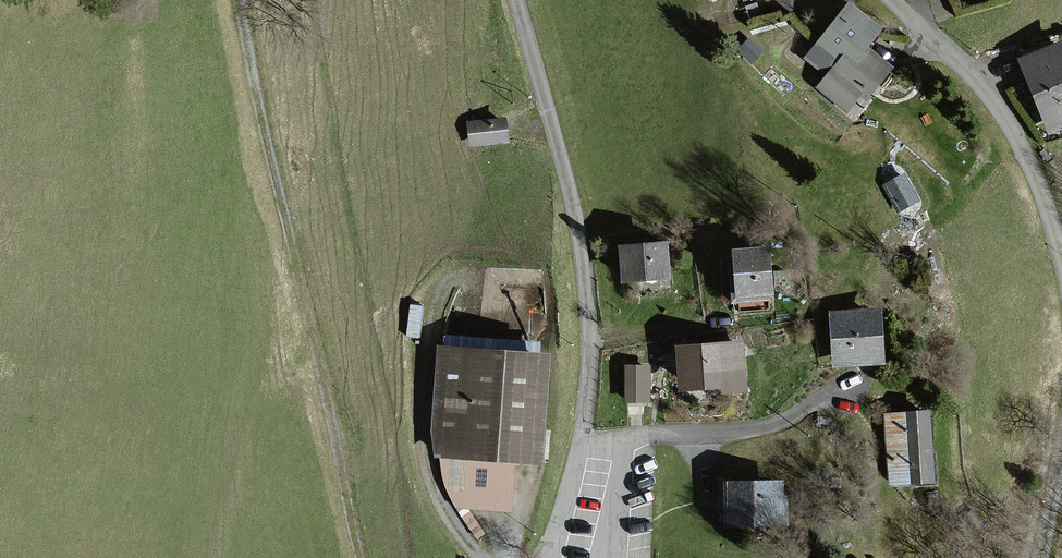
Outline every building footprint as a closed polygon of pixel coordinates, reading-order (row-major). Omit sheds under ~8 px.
[(882,30),(850,4),(806,58),(827,75),(817,87),(851,115),(891,66),(868,47),(882,30)] [(1021,58),(1050,133),(1061,129),(1061,43),(1021,58)] [(506,140),(503,118),(470,122),(472,144),(506,140)] [(918,200),(904,174),(884,186),(898,211),(918,200)] [(665,279),(663,243),(623,245),(624,280),(665,279)] [(772,299),(768,249),(734,251),(738,301),(772,299)] [(882,363),(879,309),(831,312),(834,365),(882,363)] [(741,345),(684,347),(681,347),(683,392),(742,389),(741,345)] [(539,355),(445,348),(438,451),(531,458),(539,355)] [(648,367),(627,367),(628,399),(649,399),(648,367)] [(932,481),(930,413),(888,414),(890,482),(932,481)] [(785,527),(783,482),(726,484),(727,529),(785,527)]
